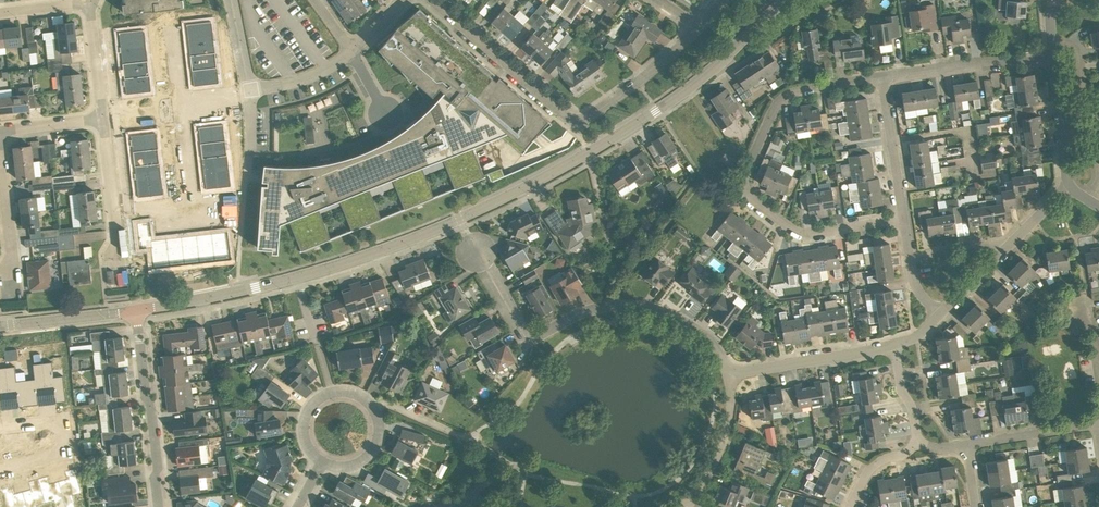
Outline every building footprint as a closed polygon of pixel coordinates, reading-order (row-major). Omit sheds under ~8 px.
[(127,4),(123,4),(124,14),(152,10),(177,7),(181,7),(180,0),(126,0),(127,4)] [(332,0),(340,12),(356,0),(332,0)] [(360,0),(356,0),(340,12),(349,23),(367,9),(360,0)] [(559,15),(566,19),(578,0),(569,0),(559,15)] [(566,19),(571,23),(583,4),(593,10),(601,0),(578,0),(566,19)] [(600,15),(605,7),(608,10),(609,11),(616,0),(601,0),(593,10),(600,15)] [(1000,8),(1008,9),(1007,15),(1008,16),(1008,17),(1009,20),(1010,21),(1012,22),(1013,22),(1015,22),(1016,22),(1018,21),(1019,20),(1020,19),(1020,17),(1025,17),(1026,2),(1020,1),(1020,0),(1000,0),(1000,8)] [(548,7),(543,2),(526,21),(532,26),(541,16),(548,7)] [(938,29),(934,4),(919,6),(919,9),(910,11),(910,16),(905,17),(906,28),(912,27),(912,29),(927,27),(927,30),(938,29)] [(514,17),(504,8),(492,22),(502,31),(514,17)] [(369,188),(392,178),(405,209),(403,209),(404,210),(436,197),(435,196),(434,197),(422,167),(443,158),(455,188),(454,189),(454,190),(486,177),(489,176),(491,183),(505,177),(505,176),(502,168),(484,175),(473,146),(500,135),(523,155),(528,149),(526,147),(539,131),(541,133),(549,126),(551,123),(552,124),(552,123),(499,77),(495,82),(492,79),(496,74),(420,9),(417,12),(417,11),(398,27),(393,32),(377,45),(380,47),(379,49),(380,50),(392,65),(394,62),(399,67),(411,82),(414,79),(419,84),(426,76),(445,91),(444,92),(450,96),(445,102),(434,113),(421,125),(419,122),(410,129),(413,132),(406,136),(405,134),(397,140),(383,147),(369,154),(355,159),(341,164),(325,167),(312,169),(312,165),(303,166),(299,166),(290,166),(282,166),(277,166),(269,165),(265,165),(263,181),(268,182),(268,185),(262,185),(258,248),(273,249),(272,253),(279,253),(281,224),(289,220),(301,250),(300,251),(301,252),(332,239),(332,238),(331,238),(319,208),(340,200),(352,230),(351,230),(351,231),(383,219),(382,217),(381,218),(369,188)] [(550,15),(545,10),(541,16),(546,20),(550,15)] [(611,17),(606,13),(605,13),(597,24),(603,28),(611,17)] [(537,31),(546,20),(541,16),(532,26),(537,31)] [(648,36),(653,39),(659,31),(637,16),(632,24),(633,25),(624,38),(619,46),(634,56),(648,36)] [(897,16),(886,17),(887,23),(872,25),(873,35),(871,35),(873,45),(880,44),(881,52),(893,51),(892,42),(891,37),(900,36),(897,16)] [(968,19),(956,21),(956,16),(942,18),(945,33),(953,32),(955,42),(962,41),(962,37),(971,35),(968,19)] [(524,25),(514,17),(502,31),(512,40),(524,25)] [(560,24),(566,28),(570,24),(564,19),(560,24)] [(75,22),(57,24),(58,31),(43,33),(44,40),(46,39),(53,39),(59,38),(77,36),(75,22)] [(214,37),(212,22),(187,24),(189,40),(214,37)] [(20,27),(4,29),(6,46),(22,44),(20,27)] [(33,27),(26,28),(28,42),(34,41),(33,27)] [(830,49),(818,51),(817,47),(820,47),(817,28),(802,31),(804,39),(805,49),(807,49),(810,60),(824,58),(825,68),(833,67),(830,49)] [(543,42),(549,35),(552,32),(548,29),(545,32),(544,31),(539,38),(533,33),(521,47),(531,56),(544,42),(543,42)] [(146,45),(144,30),(119,33),(121,48),(146,45)] [(549,35),(543,42),(544,42),(531,56),(541,65),(554,51),(548,46),(554,39),(549,35)] [(863,47),(861,48),(860,42),(861,42),(861,41),(860,39),(860,38),(860,37),(859,36),(858,36),(857,35),(855,35),(851,35),(851,38),(833,41),(835,55),(843,54),(844,60),(864,57),(863,47)] [(59,38),(53,39),(55,58),(48,58),(49,66),(62,64),(73,63),(71,50),(78,50),(77,36),(59,38)] [(570,41),(565,36),(556,47),(561,51),(570,41)] [(214,37),(189,40),(190,55),(216,52),(214,37)] [(29,42),(30,54),(38,53),(37,41),(29,42)] [(615,46),(608,41),(604,47),(611,52),(615,46)] [(148,61),(146,45),(121,48),(123,63),(148,61)] [(29,48),(22,48),(24,62),(30,61),(29,48)] [(769,51),(759,58),(773,80),(776,78),(772,72),(780,67),(769,51)] [(190,55),(192,71),(217,68),(216,52),(190,55)] [(605,75),(594,60),(574,74),(567,64),(567,63),(570,60),(561,52),(546,69),(555,76),(561,71),(576,95),(605,75)] [(773,80),(759,58),(735,74),(739,80),(733,85),(743,100),(752,94),(748,87),(765,76),(769,82),(773,80)] [(150,76),(148,61),(123,63),(125,78),(125,79),(150,76)] [(81,74),(64,76),(62,64),(49,66),(49,72),(56,71),(58,90),(65,90),(83,88),(81,74)] [(219,83),(217,68),(192,71),(194,86),(219,83)] [(1019,91),(1036,89),(1034,75),(1017,77),(1016,75),(1005,76),(1007,86),(1018,84),(1019,91)] [(150,76),(125,79),(126,94),(152,91),(150,76)] [(781,77),(775,81),(778,86),(784,82),(781,77)] [(991,79),(984,80),(987,96),(994,95),(991,79)] [(977,81),(965,83),(968,99),(973,98),(975,108),(981,107),(977,81)] [(968,99),(965,83),(953,85),(956,102),(948,103),(951,119),(958,118),(957,111),(964,110),(962,100),(968,99)] [(13,96),(15,112),(30,110),(29,108),(36,107),(34,94),(33,86),(19,88),(20,95),(13,96)] [(936,87),(924,89),(927,107),(938,105),(936,87)] [(65,90),(67,104),(84,102),(83,88),(65,90)] [(15,112),(13,96),(12,96),(11,89),(0,90),(0,113),(15,112)] [(727,114),(738,106),(727,89),(712,99),(719,110),(711,115),(721,129),(732,122),(727,114)] [(916,109),(927,107),(924,89),(913,91),(916,109)] [(1016,113),(1034,110),(1033,104),(1038,103),(1036,89),(1019,91),(1020,99),(1014,100),(1016,113)] [(913,91),(902,93),(905,111),(916,109),(913,91)] [(36,107),(42,107),(41,93),(34,94),(36,107)] [(867,98),(841,102),(840,95),(827,97),(829,109),(836,108),(836,110),(843,109),(843,115),(847,114),(846,114),(869,111),(867,98)] [(426,105),(415,112),(418,116),(429,109),(426,105)] [(827,113),(820,114),(819,108),(812,110),(811,106),(806,107),(809,130),(822,128),(822,130),(829,129),(827,113)] [(806,107),(801,108),(801,111),(794,113),(794,116),(785,117),(788,136),(797,134),(797,132),(809,130),(806,107)] [(989,109),(980,110),(982,123),(990,122),(989,109)] [(1018,126),(1024,125),(1025,133),(1042,130),(1040,116),(1035,117),(1034,110),(1016,113),(1018,126)] [(846,114),(847,114),(848,121),(838,122),(839,129),(871,124),(869,111),(846,114)] [(305,116),(306,142),(315,142),(314,116),(305,116)] [(929,122),(931,132),(938,131),(937,121),(934,122),(929,122)] [(839,129),(840,135),(849,133),(851,140),(873,137),(871,124),(839,129)] [(226,140),(224,127),(224,125),(211,126),(199,128),(201,143),(226,140)] [(1015,145),(1020,144),(1022,155),(1027,154),(1040,152),(1039,145),(1045,144),(1042,130),(1025,133),(1013,135),(1015,145)] [(158,148),(156,133),(131,136),(133,151),(158,148)] [(666,133),(665,133),(663,133),(659,135),(659,137),(653,141),(654,142),(647,147),(659,165),(666,161),(668,164),(675,159),(673,156),(678,152),(666,133)] [(775,135),(772,143),(779,145),(782,138),(775,135)] [(89,139),(70,141),(72,155),(90,153),(89,139)] [(32,148),(40,147),(39,140),(31,141),(31,146),(14,148),(16,164),(33,161),(32,148)] [(228,156),(226,140),(201,143),(201,150),(202,159),(228,156)] [(928,140),(910,143),(912,154),(929,151),(928,140)] [(842,141),(834,143),(835,150),(843,148),(842,141)] [(49,144),(50,158),(57,157),(57,154),(55,143),(49,144)] [(49,144),(42,145),(44,159),(50,158),(49,144)] [(160,164),(158,148),(133,151),(135,167),(160,164)] [(912,154),(913,165),(931,162),(929,151),(912,154)] [(647,162),(650,160),(645,152),(633,161),(630,157),(607,173),(619,191),(627,185),(638,178),(642,183),(655,175),(647,162)] [(72,155),(75,175),(75,176),(76,176),(85,175),(84,168),(92,167),(90,153),(72,155)] [(871,153),(861,154),(850,156),(849,156),(850,163),(841,165),(840,165),(841,171),(873,165),(871,153)] [(995,154),(980,156),(982,169),(995,167),(998,167),(995,154)] [(229,171),(228,156),(202,159),(204,174),(229,171)] [(1041,156),(1028,159),(1029,165),(1042,163),(1041,156)] [(780,171),(783,163),(771,158),(770,160),(764,158),(757,173),(763,176),(760,183),(767,187),(766,189),(771,192),(780,171)] [(53,177),(52,175),(35,177),(33,161),(16,164),(18,179),(32,177),(33,184),(40,183),(53,182),(53,177)] [(931,162),(913,165),(915,176),(933,174),(931,162)] [(162,179),(160,164),(135,167),(137,182),(162,179)] [(686,167),(691,174),(695,171),(690,164),(686,167)] [(873,165),(841,171),(841,172),(842,177),(852,175),(853,182),(857,182),(857,181),(875,178),(873,165)] [(1036,169),(1031,170),(1031,168),(1023,169),(1024,176),(1027,192),(1033,191),(1033,195),(1040,194),(1036,169)] [(231,186),(230,177),(229,171),(204,174),(206,189),(217,188),(231,186)] [(798,178),(780,171),(771,192),(776,194),(777,191),(784,194),(785,191),(791,194),(798,178)] [(1014,190),(1014,189),(1016,198),(1020,197),(1020,194),(1027,192),(1024,176),(1017,177),(1016,171),(1011,172),(1012,180),(1014,190)] [(934,185),(933,174),(915,176),(917,187),(934,185)] [(54,184),(76,181),(76,176),(75,176),(75,175),(53,177),(53,182),(54,184)] [(879,178),(875,178),(857,181),(857,182),(858,188),(849,190),(850,196),(881,191),(879,178)] [(164,194),(162,179),(137,182),(139,197),(164,194)] [(681,185),(674,179),(666,184),(673,195),(681,185)] [(1014,189),(1014,190),(1012,180),(1005,185),(1000,185),(1003,203),(1004,203),(1005,211),(1006,212),(1010,211),(1009,207),(1017,206),(1016,198),(1014,189)] [(54,188),(54,190),(77,187),(76,181),(54,184),(54,188)] [(53,182),(40,183),(40,190),(54,188),(54,184),(53,182)] [(838,186),(831,187),(832,189),(819,191),(823,214),(828,213),(828,210),(835,209),(834,203),(841,202),(838,186)] [(819,191),(818,188),(813,188),(814,192),(806,193),(806,191),(799,192),(802,208),(808,207),(809,213),(817,212),(817,215),(823,214),(819,191)] [(95,191),(78,193),(79,207),(96,205),(95,191)] [(850,196),(851,202),(860,201),(861,208),(883,204),(881,191),(850,196)] [(37,197),(20,199),(22,213),(39,211),(37,197)] [(557,209),(545,218),(557,237),(559,236),(568,249),(594,232),(592,221),(595,220),(592,204),(587,205),(585,197),(569,201),(573,217),(567,219),(567,221),(566,222),(557,209)] [(990,199),(995,226),(999,225),(999,221),(1006,220),(1005,212),(1006,212),(1005,211),(1004,203),(1003,203),(996,205),(995,198),(990,199)] [(978,201),(982,224),(989,223),(989,226),(995,226),(990,199),(986,200),(978,201)] [(978,201),(966,203),(966,204),(959,205),(961,218),(968,217),(970,229),(976,229),(976,225),(982,224),(978,201)] [(79,207),(81,226),(85,225),(91,225),(90,220),(98,219),(96,205),(79,207)] [(959,205),(947,207),(947,208),(939,209),(940,216),(943,234),(957,232),(955,223),(962,222),(961,218),(959,205)] [(940,216),(933,217),(932,210),(918,212),(921,228),(928,227),(929,236),(943,234),(940,216)] [(29,226),(30,233),(41,232),(42,232),(42,231),(39,211),(22,213),(23,227),(29,226)] [(741,220),(731,212),(711,237),(717,241),(722,233),(728,237),(741,220)] [(537,214),(530,217),(528,213),(511,222),(508,232),(527,239),(528,236),(544,228),(537,214)] [(752,228),(741,220),(728,237),(733,242),(727,249),(730,251),(732,253),(752,228)] [(149,222),(138,224),(140,249),(151,247),(154,268),(231,259),(227,232),(152,241),(149,222)] [(85,225),(81,226),(59,229),(60,236),(74,234),(86,233),(85,225)] [(679,227),(675,233),(682,238),(686,233),(679,227)] [(752,228),(732,253),(737,257),(743,249),(749,254),(762,236),(752,228)] [(42,232),(41,232),(41,238),(46,237),(58,236),(60,236),(59,229),(42,231),(42,232)] [(617,229),(611,230),(613,240),(619,239),(617,229)] [(60,250),(75,248),(74,234),(60,236),(58,236),(60,250)] [(762,236),(749,254),(754,258),(748,265),(753,269),(773,244),(762,236)] [(25,240),(26,247),(37,245),(47,244),(46,237),(41,238),(31,239),(25,240)] [(503,254),(507,262),(506,265),(510,266),(512,270),(530,260),(530,259),(535,256),(528,245),(529,244),(507,238),(503,254)] [(873,252),(864,253),(853,255),(854,260),(860,259),(865,259),(891,255),(889,243),(873,245),(873,252)] [(837,245),(824,248),(827,269),(834,268),(835,278),(842,277),(837,245)] [(710,247),(703,246),(702,254),(710,255),(710,247)] [(811,250),(816,281),(822,280),(821,277),(820,270),(827,269),(824,248),(811,250)] [(1097,248),(1091,248),(1092,252),(1085,253),(1088,270),(1095,269),(1096,273),(1098,272),(1098,261),(1097,248)] [(1067,249),(1056,251),(1060,269),(1070,268),(1067,249)] [(798,252),(801,273),(808,272),(810,282),(816,281),(811,250),(798,252)] [(1048,266),(1039,267),(1040,269),(1044,277),(1050,277),(1049,271),(1060,269),(1056,251),(1046,252),(1048,266)] [(798,252),(785,254),(790,285),(796,284),(794,274),(801,273),(798,252)] [(891,255),(865,259),(866,265),(875,263),(876,269),(893,267),(891,255)] [(669,267),(656,257),(642,275),(655,285),(659,281),(665,285),(675,272),(669,267)] [(1036,272),(1036,271),(1023,258),(1015,266),(1029,279),(1036,272)] [(89,259),(67,261),(69,273),(70,285),(92,282),(89,259)] [(431,278),(424,259),(410,264),(411,267),(399,272),(401,278),(391,281),(398,292),(405,289),(406,290),(414,287),(413,284),(431,278)] [(49,260),(28,263),(31,289),(52,287),(49,260)] [(61,262),(62,274),(69,273),(67,261),(61,262)] [(732,263),(724,274),(729,277),(737,267),(732,263)] [(1015,266),(1008,273),(1021,287),(1029,279),(1015,266)] [(734,281),(742,270),(737,267),(729,277),(734,281)] [(876,269),(877,275),(867,276),(868,282),(894,278),(893,267),(876,269)] [(1039,267),(1036,271),(1036,272),(1042,278),(1044,277),(1040,269),(1039,267)] [(578,275),(573,268),(562,274),(564,278),(551,286),(562,304),(579,294),(577,291),(585,286),(580,280),(578,275)] [(534,269),(521,276),(526,284),(539,277),(534,269)] [(705,288),(708,284),(690,270),(680,283),(695,295),(694,297),(702,303),(711,292),(705,288)] [(446,271),(438,274),(441,282),(449,279),(446,271)] [(584,271),(578,275),(580,280),(587,275),(584,271)] [(383,278),(370,282),(379,307),(391,303),(383,278)] [(379,307),(370,282),(370,281),(361,284),(360,281),(350,284),(350,287),(342,290),(344,298),(335,301),(341,320),(345,319),(343,313),(349,311),(350,314),(360,311),(365,325),(372,322),(367,309),(377,305),(378,307),(379,307)] [(456,287),(450,291),(445,283),(434,291),(447,311),(449,309),(455,318),(470,309),(456,287)] [(544,294),(548,292),(543,283),(532,290),(533,291),(527,295),(532,304),(531,307),(534,308),(539,317),(552,309),(544,294)] [(1016,298),(1003,284),(995,292),(1009,305),(1016,298)] [(857,290),(849,291),(851,301),(858,300),(857,290)] [(891,290),(865,294),(866,300),(876,299),(877,304),(893,302),(891,290)] [(1022,295),(1025,299),(1030,294),(1027,291),(1022,295)] [(1009,305),(995,292),(988,299),(1001,313),(1009,305)] [(733,302),(729,299),(728,299),(723,295),(712,308),(718,313),(715,317),(728,327),(735,318),(739,313),(742,309),(746,303),(738,296),(733,302)] [(1025,299),(1022,295),(1017,300),(1020,304),(1025,299)] [(399,297),(394,301),(397,307),(403,303),(399,297)] [(846,307),(838,309),(837,299),(831,300),(836,331),(849,329),(846,307)] [(820,312),(824,334),(836,331),(831,300),(825,301),(826,311),(820,312)] [(341,320),(335,301),(325,304),(331,324),(341,320)] [(893,302),(877,304),(877,310),(868,312),(869,317),(895,313),(893,302)] [(820,312),(813,313),(811,303),(805,304),(811,336),(824,334),(820,312)] [(805,304),(805,308),(799,309),(801,318),(794,319),(798,341),(811,339),(811,336),(805,304)] [(990,317),(977,304),(969,311),(983,325),(990,317)] [(243,343),(254,341),(257,354),(263,353),(261,339),(272,337),(271,334),(268,320),(266,312),(257,314),(257,311),(246,313),(246,316),(237,318),(237,319),(243,343)] [(794,319),(787,320),(786,311),(779,312),(785,343),(798,341),(794,319)] [(983,325),(969,311),(961,319),(975,333),(983,325)] [(895,313),(869,317),(870,323),(879,322),(880,328),(897,326),(895,313)] [(999,318),(1002,322),(1007,317),(1004,313),(999,318)] [(288,315),(268,320),(271,334),(277,333),(278,338),(293,335),(288,315)] [(499,332),(490,317),(479,324),(475,317),(460,325),(468,339),(477,334),(482,342),(499,332)] [(1031,317),(1025,322),(1029,326),(1035,321),(1031,317)] [(741,318),(737,324),(742,328),(746,322),(741,318)] [(1002,322),(999,318),(994,323),(997,327),(1002,322)] [(237,319),(225,322),(230,348),(243,345),(243,343),(237,319)] [(771,333),(766,333),(756,325),(749,320),(736,337),(748,346),(751,342),(754,344),(755,342),(761,347),(773,345),(771,333)] [(225,322),(212,325),(217,351),(230,348),(225,322)] [(953,328),(962,337),(967,332),(958,323),(953,328)] [(185,342),(185,345),(191,345),(191,348),(206,347),(203,326),(189,328),(189,332),(184,332),(185,342)] [(413,326),(409,335),(416,339),(420,330),(413,326)] [(392,327),(379,328),(381,342),(393,340),(392,327)] [(100,351),(125,348),(123,337),(111,338),(110,330),(90,332),(91,340),(99,340),(100,351)] [(436,331),(427,336),(433,345),(441,340),(436,331)] [(165,345),(185,342),(184,332),(164,335),(165,345)] [(981,339),(976,335),(973,338),(978,343),(981,339)] [(958,348),(958,347),(956,336),(936,339),(938,351),(958,348)] [(502,338),(477,352),(481,359),(476,362),(481,372),(487,368),(490,374),(497,370),(499,374),(517,364),(502,338)] [(1027,339),(1018,340),(1019,347),(1023,347),(1023,349),(1028,348),(1027,339)] [(180,346),(185,345),(185,342),(165,345),(166,354),(181,353),(180,346)] [(60,345),(61,353),(68,352),(68,344),(60,345)] [(443,353),(439,344),(434,350),(436,351),(431,361),(438,364),(443,353)] [(373,346),(360,348),(360,347),(337,351),(337,356),(334,357),(335,364),(338,363),(339,368),(363,365),(363,364),(375,362),(373,346)] [(958,348),(938,351),(940,362),(956,360),(957,366),(970,364),(969,357),(968,347),(963,347),(961,347),(958,347),(958,348)] [(125,348),(100,351),(102,368),(113,367),(119,366),(118,360),(126,359),(125,348)] [(396,362),(400,356),(390,351),(378,372),(386,376),(383,382),(398,390),(401,384),(404,386),(407,379),(406,379),(410,370),(396,362)] [(187,362),(188,364),(192,364),(192,356),(187,357),(186,353),(181,353),(166,354),(166,355),(161,356),(162,365),(187,362)] [(446,358),(450,365),(457,362),(453,354),(446,358)] [(303,358),(291,370),(292,371),(284,379),(294,389),(300,383),(299,382),(301,380),(306,386),(319,374),(303,358)] [(1011,359),(1003,360),(1004,368),(1013,367),(1011,359)] [(43,364),(47,396),(55,395),(56,403),(67,402),(64,376),(54,377),(52,362),(43,364)] [(160,376),(188,372),(188,371),(203,369),(202,363),(192,364),(188,364),(187,362),(162,365),(159,365),(160,376)] [(39,405),(38,397),(47,396),(43,364),(33,365),(35,379),(26,380),(29,406),(39,405)] [(970,364),(957,366),(958,372),(964,371),(971,370),(970,364)] [(271,381),(275,376),(259,365),(252,375),(267,386),(259,398),(270,406),(274,400),(281,406),(290,394),(271,381)] [(463,375),(461,371),(457,365),(451,368),(453,374),(455,373),(457,378),(463,375)] [(6,368),(9,400),(18,399),(19,407),(29,406),(26,380),(17,381),(15,366),(6,368)] [(127,371),(114,373),(113,367),(102,368),(95,369),(95,375),(96,375),(97,386),(104,385),(128,383),(127,371)] [(1,401),(9,400),(6,368),(0,368),(0,409),(1,409),(1,401)] [(860,391),(882,388),(881,382),(876,383),(875,376),(867,378),(866,371),(853,373),(854,380),(858,379),(860,391)] [(188,372),(160,376),(160,377),(164,376),(165,386),(165,385),(191,382),(190,382),(188,372)] [(938,387),(957,384),(955,373),(936,376),(938,387)] [(828,381),(821,382),(821,380),(814,382),(814,386),(808,387),(811,405),(821,403),(822,408),(832,406),(828,381)] [(167,398),(193,395),(191,382),(165,385),(167,398)] [(448,393),(440,390),(430,385),(423,382),(415,400),(441,411),(448,393)] [(105,393),(95,394),(96,404),(99,404),(107,403),(106,397),(130,394),(128,383),(104,385),(105,393)] [(842,383),(835,385),(836,395),(844,394),(842,383)] [(788,387),(792,413),(803,411),(802,406),(811,405),(808,387),(802,388),(802,384),(795,385),(795,386),(788,387)] [(939,398),(959,395),(957,384),(938,387),(939,398)] [(788,387),(781,389),(781,387),(774,388),(775,393),(769,394),(772,411),(781,410),(782,414),(792,413),(788,387)] [(878,394),(883,393),(882,388),(860,391),(862,403),(858,404),(860,411),(873,409),(871,402),(879,401),(878,394)] [(1001,391),(995,392),(996,401),(998,414),(1004,413),(1006,424),(1017,423),(1014,403),(1013,394),(1002,396),(1001,391)] [(1031,395),(1024,396),(1023,391),(1013,392),(1014,403),(1017,423),(1029,421),(1027,409),(1033,408),(1031,395)] [(968,394),(961,395),(962,402),(976,399),(975,393),(968,394)] [(772,411),(769,394),(762,395),(762,394),(755,395),(756,399),(749,400),(752,418),(762,416),(763,421),(773,419),(772,411)] [(193,395),(167,398),(169,411),(194,408),(193,395)] [(469,396),(463,400),(469,408),(475,403),(469,396)] [(976,399),(962,402),(963,408),(951,410),(953,421),(973,418),(971,407),(977,406),(976,399)] [(132,417),(131,406),(117,407),(117,401),(107,403),(99,404),(101,421),(132,417)] [(996,401),(989,402),(991,415),(998,414),(996,401)] [(220,408),(212,409),(213,417),(221,416),(220,408)] [(287,420),(288,411),(237,409),(237,417),(255,417),(258,436),(282,433),(281,426),(287,420)] [(860,431),(888,426),(887,421),(882,422),(881,415),(874,416),(873,409),(860,411),(861,419),(865,418),(866,424),(859,425),(860,431)] [(206,417),(201,418),(200,410),(186,412),(187,419),(173,421),(175,435),(207,431),(206,417)] [(101,421),(102,438),(121,436),(120,430),(134,429),(132,417),(101,421)] [(953,421),(955,432),(968,430),(969,436),(975,435),(974,429),(973,418),(953,421)] [(884,433),(889,432),(888,426),(860,431),(861,438),(868,437),(869,442),(865,443),(866,450),(879,448),(878,441),(885,440),(884,433)] [(422,442),(423,442),(425,435),(414,432),(412,438),(404,436),(404,437),(401,441),(399,440),(392,453),(398,456),(397,458),(405,462),(406,460),(412,464),(419,451),(418,450),(422,442)] [(776,434),(766,436),(768,443),(778,448),(776,434)] [(112,455),(136,452),(135,441),(122,442),(121,436),(102,438),(103,444),(111,443),(112,455)] [(180,447),(176,448),(178,465),(208,462),(206,445),(205,445),(204,439),(179,441),(180,447)] [(834,448),(842,447),(841,440),(833,441),(834,448)] [(766,450),(746,442),(734,470),(771,485),(776,474),(767,471),(765,477),(756,474),(766,450)] [(287,444),(282,446),(281,443),(265,448),(268,457),(267,457),(266,467),(267,468),(263,475),(274,482),(276,479),(283,483),(292,468),(288,466),(289,462),(292,460),(287,444)] [(1086,446),(1065,450),(1067,462),(1088,459),(1086,446)] [(136,452),(112,455),(112,456),(105,457),(107,468),(106,468),(107,474),(125,472),(124,465),(138,463),(136,452)] [(783,457),(771,453),(769,457),(781,462),(783,457)] [(1043,453),(1036,454),(1038,466),(1044,465),(1043,453)] [(851,464),(831,454),(828,460),(820,456),(817,461),(845,476),(851,464)] [(1029,455),(1031,467),(1038,466),(1036,454),(1029,455)] [(999,460),(986,462),(988,474),(1009,471),(1007,459),(999,460)] [(1069,473),(1056,475),(1057,482),(1071,480),(1071,473),(1090,470),(1088,459),(1067,462),(1069,473)] [(845,476),(817,461),(814,467),(823,471),(819,478),(829,483),(839,488),(845,476)] [(227,465),(218,466),(220,475),(228,474),(227,465)] [(955,465),(936,468),(936,471),(932,472),(937,499),(940,499),(939,492),(945,491),(945,488),(958,486),(955,465)] [(200,478),(214,476),(213,466),(179,470),(180,477),(182,493),(201,491),(200,478)] [(67,479),(59,481),(66,506),(76,506),(73,496),(82,493),(75,468),(65,471),(67,479)] [(409,482),(386,469),(380,480),(369,474),(365,481),(384,492),(387,487),(398,494),(397,495),(402,497),(407,489),(406,488),(409,482)] [(932,472),(921,473),(921,471),(909,472),(913,499),(920,498),(920,502),(937,499),(932,472)] [(1014,482),(1011,482),(1009,471),(988,474),(990,486),(1000,484),(1001,491),(1015,489),(1014,482)] [(59,481),(50,484),(48,476),(39,479),(46,503),(54,501),(56,506),(66,506),(59,481)] [(136,483),(121,485),(120,477),(102,479),(104,495),(108,494),(109,503),(137,500),(136,483)] [(891,479),(895,506),(901,506),(900,500),(908,498),(904,477),(891,479)] [(273,503),(279,491),(266,484),(257,479),(256,478),(246,498),(263,506),(265,506),(269,500),(273,503)] [(819,478),(816,484),(808,479),(805,485),(806,486),(814,490),(833,500),(839,488),(829,483),(819,478)] [(31,489),(23,492),(27,506),(37,506),(46,503),(39,479),(29,482),(31,489)] [(878,481),(881,503),(888,502),(889,506),(895,506),(891,479),(878,481)] [(1058,488),(1053,489),(1055,501),(1064,500),(1085,497),(1083,485),(1072,486),(1071,480),(1057,482),(1058,488)] [(371,489),(356,481),(352,487),(343,482),(338,483),(333,493),(352,503),(356,496),(365,501),(371,489)] [(749,487),(735,481),(731,490),(720,485),(715,498),(734,506),(737,499),(743,501),(749,487)] [(23,492),(14,494),(12,486),(2,489),(7,506),(27,506),(23,492)] [(810,495),(814,490),(806,486),(803,491),(810,495)] [(1001,491),(1002,497),(992,499),(993,506),(1015,506),(1013,496),(1016,495),(1015,489),(1001,491)] [(781,490),(779,496),(786,498),(787,492),(781,490)] [(382,496),(376,492),(374,497),(379,500),(382,496)] [(237,499),(234,498),(233,494),(226,495),(227,502),(234,506),(237,499)] [(767,506),(771,498),(764,495),(761,504),(767,506)] [(817,500),(807,497),(805,503),(804,506),(829,506),(830,504),(817,500)] [(1085,497),(1064,500),(1065,506),(1087,506),(1085,497)] [(333,498),(330,504),(327,503),(325,506),(324,506),(350,506),(333,498)]
